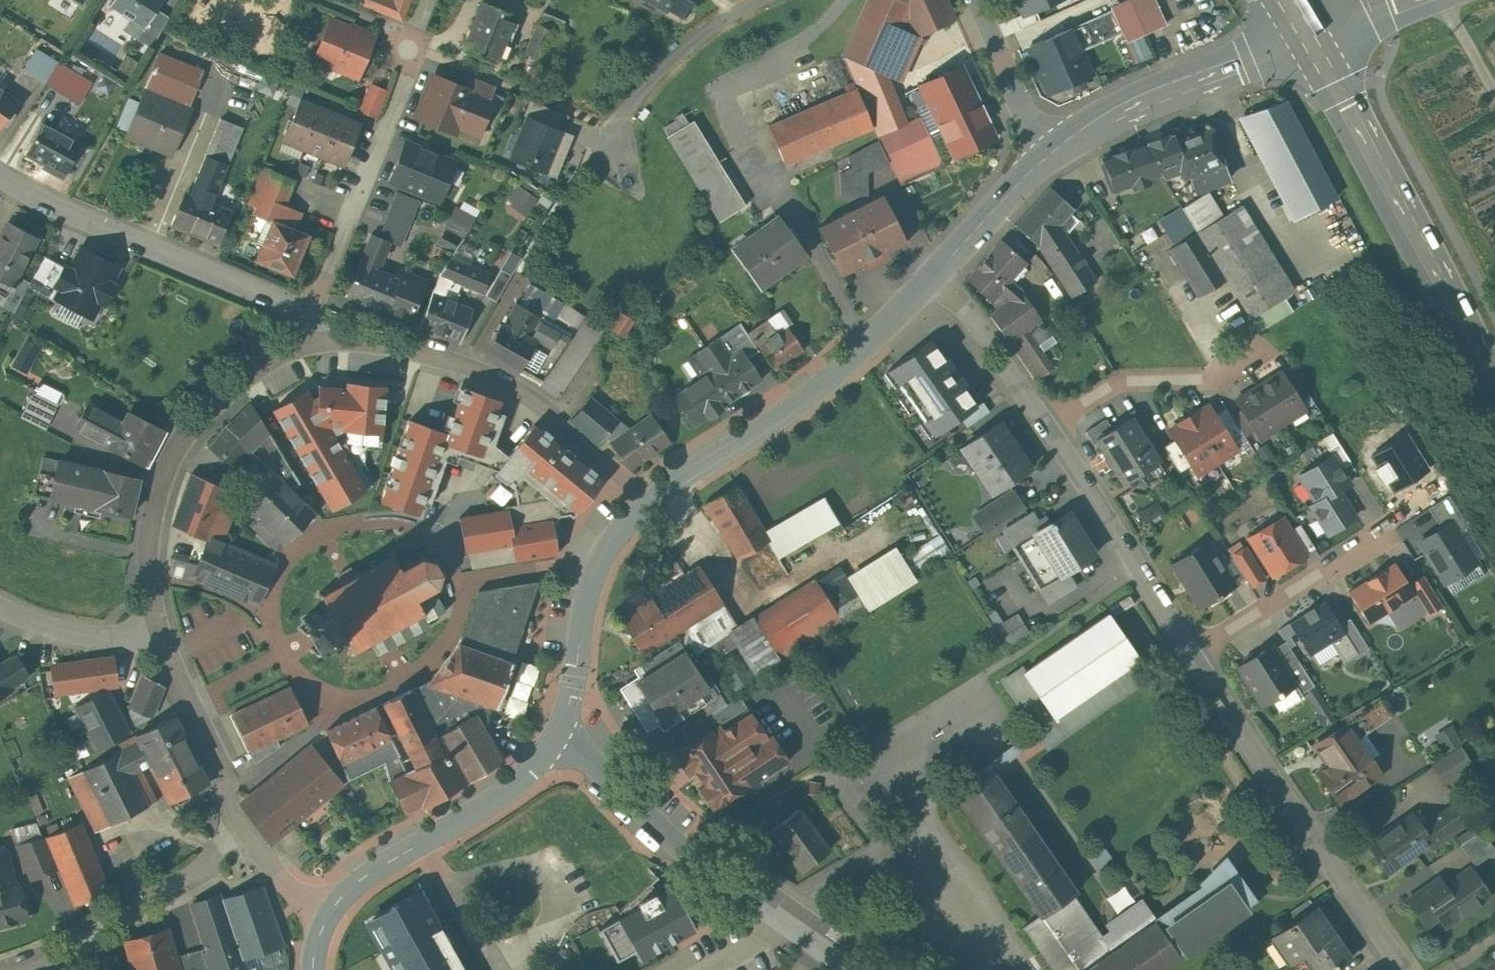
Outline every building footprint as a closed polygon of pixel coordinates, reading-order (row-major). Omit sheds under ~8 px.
[(108,5),(129,18),(122,29),(137,38),(156,8),(161,0),(111,0),(108,5)] [(393,1),(392,0),(360,0),(359,2),(401,19),(409,0),(393,0),(393,1)] [(654,3),(667,10),(669,7),(681,14),(689,0),(655,0),(654,3)] [(842,54),(856,87),(872,126),(877,135),(901,123),(880,72),(904,17),(913,36),(954,18),(946,0),(866,0),(842,54)] [(1022,13),(1053,0),(1016,0),(1022,13)] [(1116,10),(1129,38),(1139,34),(1163,23),(1153,0),(1138,0),(1116,10)] [(482,1),(462,49),(494,62),(514,14),(482,1)] [(168,15),(156,8),(137,38),(151,47),(168,15)] [(1111,10),(1091,19),(1101,40),(1120,31),(1111,10)] [(536,23),(524,53),(541,59),(545,48),(556,53),(563,35),(558,33),(563,20),(541,11),(537,23),(536,23)] [(1070,27),(1029,46),(1050,93),(1091,75),(1079,50),(1101,40),(1091,19),(1070,29),(1070,27)] [(372,37),(336,23),(321,59),(357,74),(372,37)] [(1139,34),(1129,38),(1138,58),(1148,53),(1139,34)] [(58,61),(36,47),(23,69),(45,82),(58,61)] [(201,70),(160,54),(144,83),(144,89),(186,106),(201,70)] [(90,81),(58,61),(45,82),(77,102),(90,81)] [(994,135),(961,66),(920,86),(931,109),(940,127),(953,155),(994,135)] [(494,85),(469,75),(464,87),(489,98),(494,85)] [(464,87),(435,76),(429,92),(426,91),(416,115),(455,131),(459,120),(477,127),(489,98),(464,87)] [(385,90),(370,84),(360,110),(366,113),(374,116),(385,90)] [(18,100),(0,87),(0,125),(18,100)] [(856,87),(768,125),(784,164),(872,126),(856,87)] [(186,106),(144,89),(124,136),(170,155),(190,108),(186,106)] [(319,107),(300,99),(283,139),(303,147),(319,107)] [(527,103),(516,99),(511,110),(522,114),(527,103)] [(524,115),(526,116),(526,115),(558,128),(564,113),(531,99),(524,115)] [(1319,169),(1283,101),(1245,115),(1283,188),(1319,169)] [(359,123),(319,107),(303,147),(342,163),(359,123)] [(901,123),(877,135),(877,139),(888,161),(900,184),(943,164),(928,133),(940,127),(931,109),(901,123)] [(374,116),(366,113),(364,118),(372,121),(374,116)] [(558,128),(526,115),(526,116),(509,158),(556,176),(571,140),(560,136),(563,130),(558,128)] [(219,117),(205,154),(227,163),(242,126),(219,117)] [(81,142),(42,122),(25,153),(43,163),(42,166),(63,177),(81,142)] [(729,187),(688,122),(667,135),(720,219),(744,204),(732,185),(729,187)] [(1175,140),(1169,142),(1179,169),(1182,176),(1188,174),(1221,162),(1209,128),(1175,140)] [(1171,132),(1141,143),(1160,172),(1162,175),(1179,169),(1169,142),(1175,140),(1171,132)] [(877,139),(846,155),(851,166),(839,172),(840,194),(867,195),(867,172),(888,161),(877,139)] [(1141,143),(1102,157),(1114,190),(1131,183),(1133,188),(1149,182),(1147,177),(1160,172),(1141,143)] [(453,161),(411,144),(402,168),(396,165),(390,180),(438,199),(453,161)] [(227,163),(205,154),(189,192),(211,201),(227,163)] [(1221,162),(1188,174),(1194,190),(1227,178),(1221,162)] [(294,179),(264,166),(253,191),(284,204),(294,179)] [(1319,169),(1283,188),(1298,216),(1334,198),(1319,169)] [(534,197),(517,185),(509,197),(526,209),(534,197)] [(1073,208),(1049,186),(1014,224),(1038,245),(1071,295),(1095,280),(1058,224),(1073,208)] [(418,199),(396,190),(382,225),(404,234),(418,199)] [(284,204),(253,191),(250,201),(257,204),(254,212),(272,219),(291,228),(299,210),(284,204)] [(1207,191),(1181,207),(1188,219),(1196,231),(1222,215),(1207,191)] [(211,201),(189,192),(185,203),(180,201),(170,223),(216,242),(230,209),(211,201)] [(881,194),(818,226),(842,271),(841,272),(842,273),(905,241),(881,195),(882,195),(881,194)] [(468,235),(482,206),(461,196),(447,224),(468,235)] [(1181,207),(1160,220),(1167,232),(1188,219),(1181,207)] [(1222,215),(1196,231),(1225,278),(1249,317),(1283,296),(1230,210),(1222,215)] [(805,254),(777,215),(763,224),(767,229),(735,252),(759,286),(805,254)] [(291,228),(272,219),(268,228),(263,226),(257,240),(263,242),(256,258),(291,273),(307,234),(291,228)] [(7,221),(0,235),(0,279),(11,285),(17,275),(37,236),(7,221)] [(458,238),(444,231),(438,242),(452,249),(458,238)] [(1225,278),(1196,231),(1169,248),(1198,295),(1225,278)] [(370,233),(345,295),(386,311),(387,309),(400,277),(395,275),(378,269),(390,241),(370,233)] [(1001,239),(965,277),(989,300),(999,290),(1008,280),(1025,261),(1001,239)] [(459,255),(473,260),(477,247),(462,242),(459,255)] [(60,288),(56,295),(57,296),(65,300),(64,302),(83,312),(84,310),(92,315),(100,301),(105,303),(115,284),(110,281),(118,267),(100,257),(99,259),(81,250),(71,269),(65,266),(55,285),(60,288)] [(55,285),(65,266),(44,255),(27,287),(55,301),(57,296),(56,295),(60,288),(55,285)] [(490,273),(449,257),(441,269),(432,293),(442,297),(447,286),(456,289),(459,282),(482,292),(490,273)] [(400,277),(387,309),(409,317),(422,284),(408,279),(410,273),(398,268),(395,275),(400,277)] [(500,268),(485,295),(495,301),(511,274),(500,268)] [(28,281),(17,275),(11,285),(4,299),(16,305),(28,281)] [(0,279),(0,297),(4,299),(11,285),(0,279)] [(1022,291),(1008,280),(999,290),(1010,299),(1022,291)] [(1010,299),(989,314),(1007,340),(1025,328),(1040,318),(1022,291),(1010,299)] [(442,297),(432,293),(419,325),(458,341),(471,309),(442,297)] [(515,302),(503,323),(502,322),(484,354),(515,371),(519,364),(533,340),(527,336),(539,317),(539,315),(515,302)] [(584,315),(563,302),(549,323),(570,336),(584,315)] [(620,310),(607,330),(619,341),(633,320),(620,310)] [(543,378),(539,384),(558,397),(604,328),(584,315),(570,336),(543,378)] [(549,323),(539,317),(527,336),(533,340),(519,364),(543,378),(570,336),(549,323)] [(738,319),(728,324),(731,328),(740,323),(738,319)] [(787,326),(776,333),(766,319),(746,332),(756,347),(758,346),(773,368),(802,349),(787,326)] [(746,332),(740,323),(731,328),(687,357),(701,378),(721,365),(738,392),(759,379),(745,358),(757,350),(756,347),(746,332)] [(1051,367),(1025,328),(1007,340),(1033,379),(1051,367)] [(15,364),(31,370),(41,341),(25,335),(15,364)] [(944,359),(931,340),(889,370),(934,435),(977,405),(964,386),(967,384),(947,356),(944,359)] [(701,378),(674,396),(690,422),(719,403),(720,405),(738,392),(721,365),(701,378)] [(1285,380),(1280,371),(1258,385),(1281,422),(1303,408),(1298,400),(1285,380)] [(1308,394),(1295,373),(1285,380),(1298,400),(1308,394)] [(61,392),(40,381),(37,383),(33,391),(56,402),(60,401),(63,395),(61,392)] [(311,387),(272,409),(332,510),(372,486),(371,483),(375,480),(364,461),(366,447),(381,450),(387,385),(346,381),(346,387),(341,386),(316,384),(311,387)] [(1281,422),(1258,385),(1235,400),(1253,428),(1259,436),(1281,422)] [(410,419),(404,436),(407,437),(404,447),(400,445),(397,455),(401,456),(397,466),(393,465),(390,475),(394,476),(390,485),(387,484),(381,501),(418,514),(444,442),(481,455),(501,400),(464,387),(447,432),(410,419)] [(56,402),(33,391),(20,416),(43,427),(56,402)] [(630,428),(590,396),(570,420),(597,442),(606,432),(612,441),(630,428)] [(123,420),(88,402),(74,429),(109,446),(123,420)] [(1213,414),(1207,405),(1197,411),(1196,410),(1187,416),(1215,461),(1235,448),(1229,439),(1213,414)] [(1230,414),(1225,406),(1213,414),(1229,439),(1241,431),(1230,414)] [(1253,428),(1240,408),(1230,414),(1241,431),(1243,435),(1253,428)] [(160,427),(128,411),(123,420),(109,446),(142,463),(143,461),(147,464),(163,431),(159,429),(160,427)] [(1153,432),(1141,413),(1131,419),(1143,438),(1153,432)] [(630,428),(612,441),(629,466),(667,440),(651,415),(630,428)] [(1129,416),(1095,438),(1123,482),(1157,460),(1143,438),(1131,419),(1129,416)] [(1215,461),(1187,416),(1178,421),(1179,423),(1168,429),(1174,438),(1190,464),(1196,473),(1215,461)] [(262,421),(240,432),(249,446),(254,453),(274,441),(262,421)] [(998,421),(961,446),(990,491),(1028,466),(998,421)] [(233,422),(212,446),(234,464),(249,446),(240,432),(233,422)] [(603,480),(534,423),(493,473),(514,489),(517,504),(555,497),(559,516),(569,514),(572,517),(589,497),(603,480)] [(1339,444),(1331,431),(1320,439),(1328,451),(1339,444)] [(1369,455),(1392,492),(1430,468),(1406,431),(1369,455)] [(1190,464),(1174,438),(1162,446),(1178,471),(1190,464)] [(294,476),(274,441),(254,453),(255,455),(258,453),(272,467),(259,479),(262,484),(274,472),(291,489),(298,483),(294,476)] [(58,459),(42,455),(38,472),(54,475),(58,459)] [(1315,502),(1337,489),(1348,482),(1331,455),(1298,475),(1315,502)] [(54,475),(49,497),(80,504),(78,510),(98,514),(99,508),(130,515),(138,477),(58,459),(54,475)] [(54,475),(38,472),(33,493),(49,497),(54,475)] [(231,488),(191,472),(174,523),(209,538),(210,537),(228,545),(229,544),(230,539),(223,536),(236,507),(224,502),(231,488)] [(291,489),(274,472),(262,484),(243,504),(256,518),(264,527),(271,534),(283,546),(303,525),(304,526),(313,518),(311,516),(315,512),(291,489)] [(767,540),(734,485),(705,503),(738,558),(767,540)] [(1011,489),(981,509),(993,526),(1022,507),(1011,489)] [(1337,489),(1315,502),(1310,505),(1327,532),(1354,515),(1337,489)] [(517,504),(505,506),(506,509),(509,508),(511,525),(552,518),(552,521),(559,520),(559,516),(555,497),(517,504)] [(552,518),(511,525),(509,508),(506,509),(459,517),(465,551),(469,550),(511,543),(514,560),(558,553),(552,521),(552,518)] [(1094,554),(1067,511),(1040,528),(1033,532),(1039,542),(1060,575),(1066,571),(1094,554)] [(1031,513),(1003,530),(1019,554),(1039,542),(1033,532),(1040,528),(1031,513)] [(1281,517),(1249,537),(1272,574),(1304,554),(1302,550),(1289,529),(1281,517)] [(264,527),(256,518),(250,524),(258,532),(259,532),(264,527)] [(1312,544),(1299,523),(1289,529),(1302,550),(1312,544)] [(1450,526),(1421,544),(1446,583),(1475,565),(1450,526)] [(271,534),(264,527),(259,532),(265,539),(271,534)] [(194,578),(224,591),(247,552),(229,544),(228,545),(210,537),(201,558),(193,577),(194,578)] [(1206,540),(1172,562),(1199,606),(1233,585),(1233,583),(1220,563),(1206,540)] [(1060,575),(1039,542),(1019,554),(1048,601),(1074,585),(1066,571),(1060,575)] [(511,543),(469,550),(472,567),(514,560),(511,543)] [(1264,577),(1244,547),(1231,555),(1250,585),(1264,577)] [(370,566),(358,573),(355,569),(351,571),(348,566),(337,572),(339,578),(336,579),(338,584),(323,592),(320,591),(319,594),(322,595),(327,605),(325,606),(324,605),(322,606),(324,610),(321,612),(320,611),(318,610),(317,609),(315,609),(314,610),(313,610),(311,612),(311,613),(310,615),(311,617),(307,619),(304,615),(302,617),(304,621),(303,622),(303,624),(299,626),(301,630),(305,627),(315,644),(310,647),(312,650),(316,647),(320,654),(324,651),(322,647),(339,637),(341,642),(346,640),(350,647),(349,650),(352,651),(353,648),(369,639),(376,652),(429,623),(426,617),(444,607),(432,587),(433,585),(436,588),(439,585),(436,582),(438,573),(442,573),(442,570),(439,569),(434,562),(437,559),(434,556),(431,560),(422,557),(422,553),(418,553),(418,559),(411,563),(408,559),(406,560),(408,564),(400,569),(393,556),(394,551),(390,550),(390,556),(374,564),(372,560),(368,562),(370,566)] [(201,558),(173,551),(170,574),(193,580),(194,578),(193,577),(201,558)] [(273,563),(247,552),(224,591),(255,604),(273,563)] [(1244,576),(1231,556),(1220,563),(1233,583),(1244,576)] [(1394,561),(1349,590),(1369,623),(1415,594),(1394,561)] [(722,602),(699,565),(650,595),(673,633),(675,631),(721,603),(722,602)] [(838,565),(815,580),(836,613),(859,598),(838,565)] [(815,579),(754,618),(775,652),(836,613),(815,580),(815,579)] [(537,580),(477,590),(458,642),(508,660),(537,580)] [(650,595),(618,615),(641,653),(673,633),(650,595)] [(1324,600),(1288,621),(1308,656),(1345,634),(1324,600)] [(721,603),(675,631),(679,638),(684,635),(687,640),(691,637),(699,649),(720,636),(720,638),(727,649),(742,640),(734,627),(735,626),(721,603)] [(1010,643),(1033,630),(1022,610),(999,623),(1010,643)] [(836,613),(775,652),(782,663),(843,625),(836,613)] [(1107,613),(1024,671),(1021,667),(1002,680),(1047,745),(1148,675),(1136,657),(1137,656),(1107,613)] [(720,638),(699,651),(706,662),(727,649),(720,638)] [(707,687),(677,640),(638,664),(645,675),(624,688),(647,724),(659,717),(661,717),(698,694),(707,687)] [(1285,640),(1272,648),(1285,668),(1297,660),(1285,640)] [(508,660),(458,642),(429,679),(411,689),(436,736),(441,733),(468,780),(501,761),(480,727),(488,704),(496,706),(510,661),(508,660)] [(1270,644),(1253,655),(1251,651),(1242,657),(1245,660),(1237,665),(1262,705),(1274,697),(1281,693),(1278,688),(1290,680),(1293,685),(1295,684),(1285,668),(1272,648),(1270,644)] [(11,657),(0,664),(0,691),(23,677),(11,657)] [(112,659),(53,666),(56,691),(115,684),(112,659)] [(1313,685),(1297,660),(1285,668),(1295,684),(1300,692),(1301,693),(1313,685)] [(163,684),(142,673),(130,703),(150,716),(163,684)] [(1290,680),(1278,688),(1281,693),(1274,697),(1280,707),(1285,708),(1300,698),(1301,693),(1295,684),(1293,685),(1290,680)] [(289,685),(238,710),(256,746),(256,747),(276,738),(307,722),(289,685)] [(436,736),(411,689),(375,707),(398,754),(383,761),(388,781),(403,811),(420,804),(422,807),(468,780),(441,733),(436,736)] [(107,690),(74,707),(94,748),(128,731),(107,690)] [(703,702),(700,704),(706,714),(725,701),(719,691),(703,702)] [(1381,693),(1360,705),(1374,726),(1394,712),(1381,693)] [(698,694),(661,717),(665,725),(674,719),(674,720),(700,704),(703,702),(698,694)] [(734,698),(711,713),(718,725),(719,724),(719,723),(741,709),(734,698)] [(150,716),(130,703),(131,707),(130,727),(150,716)] [(1374,726),(1360,705),(1348,712),(1359,728),(1363,734),(1374,726)] [(375,707),(325,731),(348,778),(383,761),(398,754),(375,707)] [(256,746),(238,710),(231,713),(249,749),(256,746)] [(749,711),(723,730),(719,724),(718,725),(710,730),(709,729),(689,742),(692,748),(690,749),(689,758),(690,760),(688,761),(703,785),(698,788),(711,807),(716,804),(717,806),(747,786),(750,789),(760,782),(758,779),(787,759),(771,734),(766,737),(749,711)] [(1359,728),(1348,712),(1339,718),(1342,723),(1344,722),(1352,733),(1359,728)] [(174,715),(135,735),(149,762),(169,801),(208,782),(174,715)] [(1437,732),(1448,750),(1466,739),(1455,721),(1437,732)] [(1359,728),(1352,733),(1344,722),(1342,723),(1313,744),(1327,763),(1317,770),(1339,803),(1379,774),(1369,759),(1376,753),(1363,734),(1359,728)] [(135,735),(117,744),(120,751),(69,776),(96,829),(154,800),(138,768),(149,762),(135,735)] [(276,738),(256,747),(256,746),(249,749),(255,762),(279,745),(276,738)] [(1449,781),(1478,760),(1464,740),(1435,761),(1449,781)] [(341,782),(312,744),(240,803),(269,841),(341,782)] [(1074,891),(992,772),(958,795),(1040,913),(1041,914),(1056,904),(1071,894),(1074,891)] [(811,781),(810,792),(820,792),(820,781),(811,781)] [(1469,819),(1456,800),(1445,808),(1459,827),(1469,819)] [(828,848),(797,808),(772,828),(803,867),(828,848)] [(1445,808),(1419,826),(1432,845),(1459,827),(1445,808)] [(1410,813),(1367,843),(1386,870),(1428,841),(1431,846),(1432,845),(1419,826),(1410,813)] [(79,821),(46,835),(75,903),(108,889),(79,821)] [(1494,850),(1481,829),(1459,844),(1473,864),(1494,850)] [(58,868),(44,836),(14,843),(18,859),(34,855),(42,875),(58,868)] [(1110,858),(1102,846),(1091,854),(1099,866),(1110,858)] [(0,850),(0,924),(26,917),(18,883),(14,884),(5,849),(0,850)] [(1177,955),(1175,951),(1180,947),(1183,951),(1245,907),(1242,903),(1252,896),(1225,859),(1202,882),(1204,886),(1153,922),(1096,962),(1084,969),(1155,969),(1177,955)] [(1469,866),(1443,885),(1437,877),(1406,898),(1424,925),(1438,916),(1444,925),(1460,914),(1461,915),(1480,902),(1480,901),(1489,895),(1469,866)] [(650,883),(621,909),(625,912),(638,905),(637,902),(653,892),(655,896),(659,893),(650,883)] [(262,884),(221,898),(241,959),(282,945),(262,884)] [(659,893),(655,896),(653,892),(637,902),(638,905),(625,912),(598,928),(616,959),(634,949),(639,959),(695,928),(672,886),(659,893)] [(364,919),(392,969),(467,969),(422,888),(364,919)] [(218,893),(191,903),(205,944),(204,945),(205,947),(200,948),(208,969),(245,969),(241,959),(221,898),(218,893)] [(1100,936),(1071,894),(1056,904),(1096,962),(1111,951),(1100,936)] [(1308,898),(1290,910),(1296,919),(1314,907),(1308,898)] [(1140,899),(1106,923),(1110,929),(1100,936),(1111,951),(1153,922),(1149,917),(1151,916),(1140,899)] [(1056,904),(1041,914),(1040,913),(1021,926),(1022,927),(1025,925),(1042,949),(1034,955),(1041,964),(1049,959),(1056,969),(1084,969),(1096,962),(1056,904)] [(1296,919),(1272,936),(1290,962),(1299,956),(1333,933),(1315,907),(1314,907),(1296,919)] [(125,941),(134,969),(177,969),(173,956),(166,929),(125,941)] [(1299,956),(1308,969),(1332,969),(1350,957),(1333,933),(1299,956)] [(173,956),(177,969),(208,969),(200,948),(173,956)]
